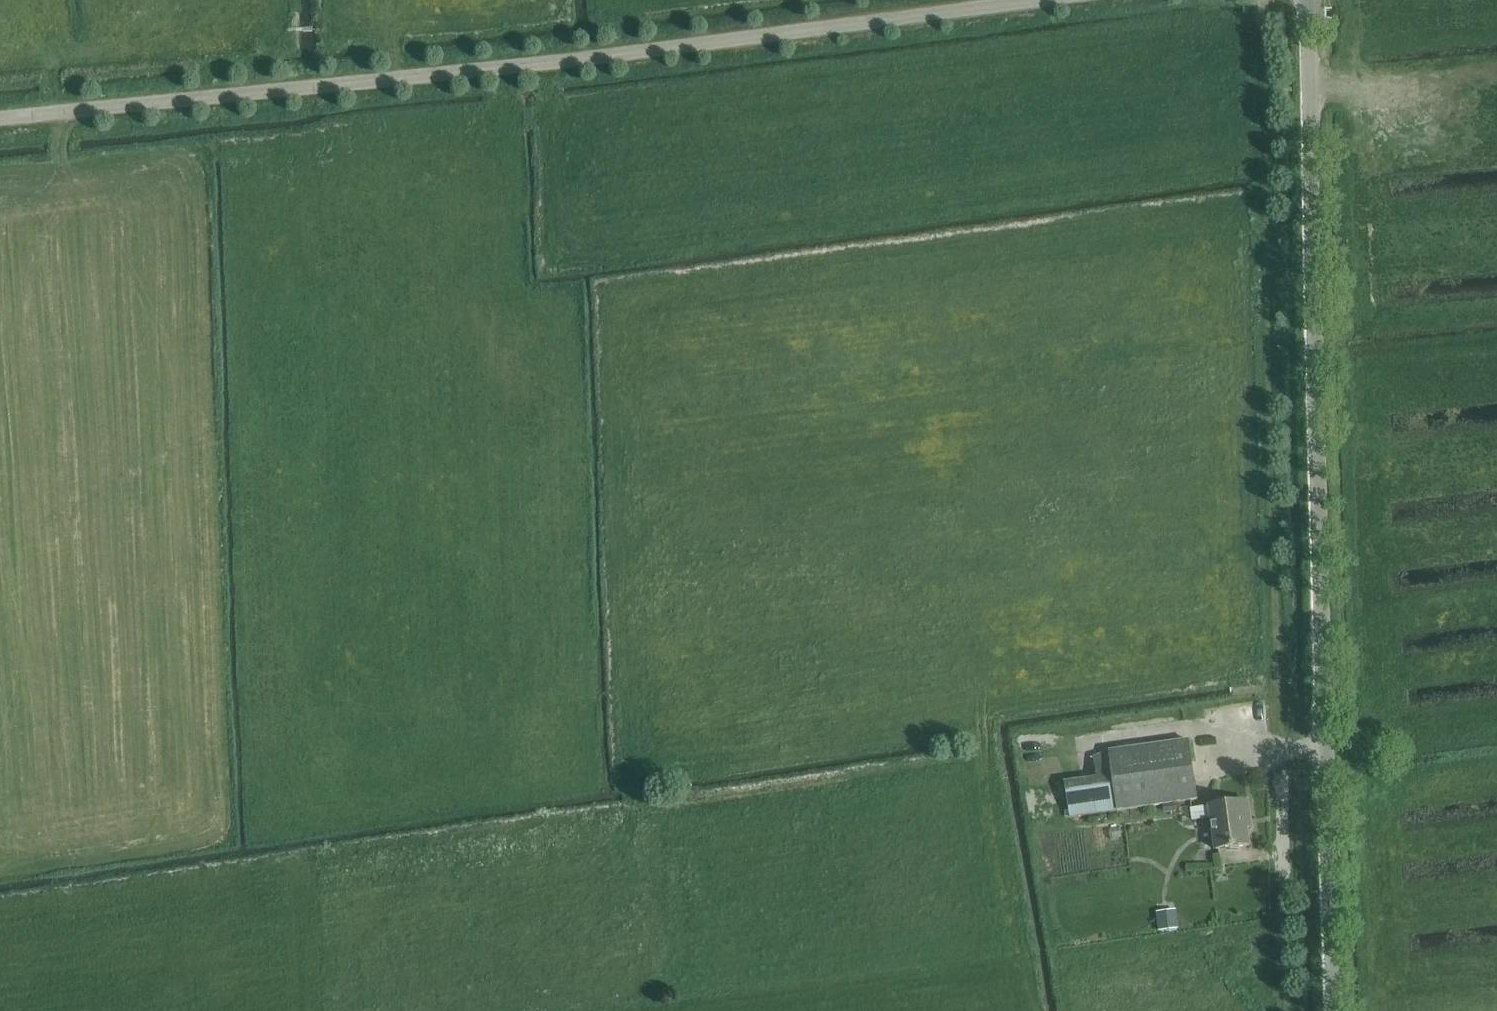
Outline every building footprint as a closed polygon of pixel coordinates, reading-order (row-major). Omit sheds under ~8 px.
[(1070,782),(1065,783),(1071,817),(1075,817),(1117,810),(1117,811),(1177,802),(1197,799),(1189,740),(1169,743),(1109,752),(1112,776),(1082,780),(1070,782)] [(1211,806),(1213,826),(1216,850),(1249,845),(1246,818),(1250,818),(1248,801),(1211,806)]
